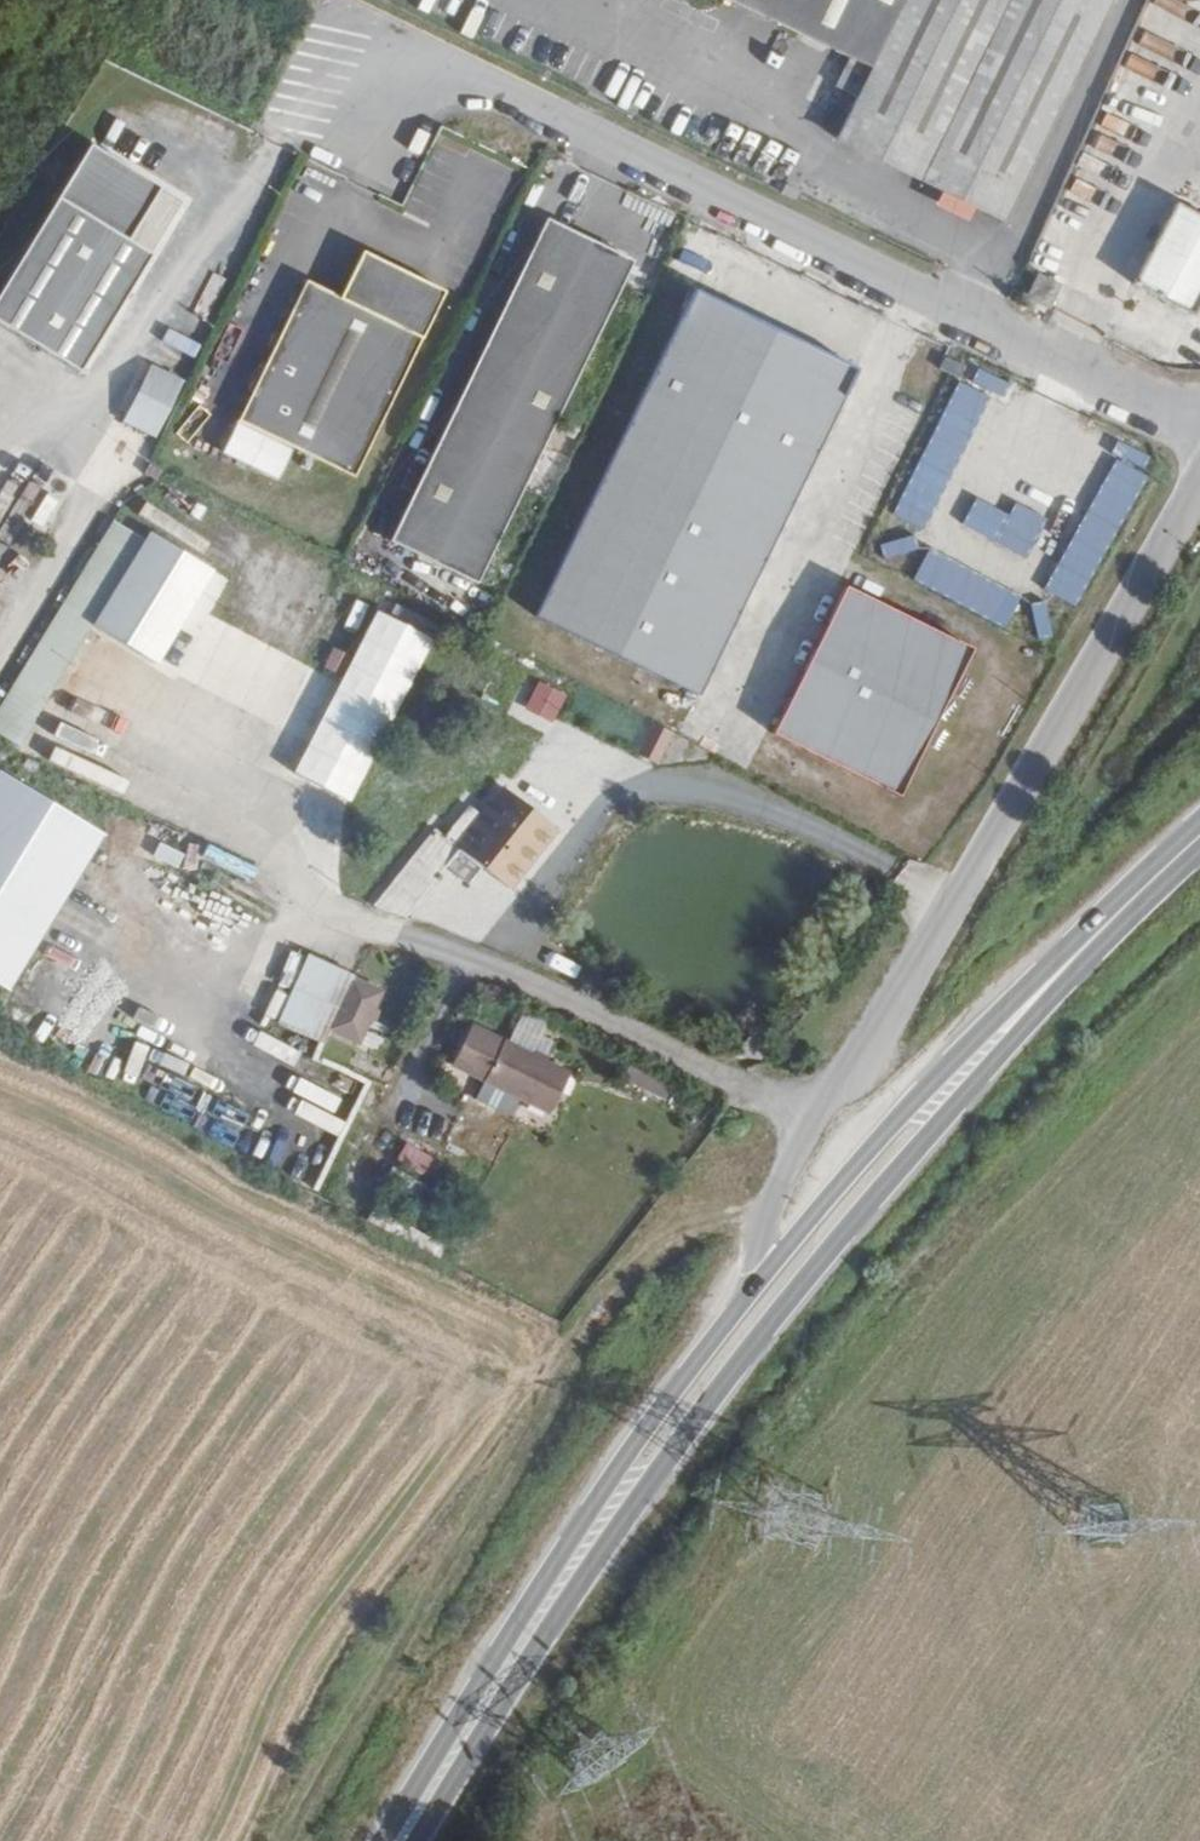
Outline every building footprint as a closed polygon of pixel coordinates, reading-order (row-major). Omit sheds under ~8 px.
[(849,53),(836,80),(859,90),(840,129),(1002,208),(1056,100),(1104,0),(741,0),(849,53)] [(88,372),(185,197),(90,145),(0,309),(0,324),(88,372)] [(1170,199),(1129,280),(1176,304),(1182,293),(1194,300),(1199,288),(1199,214),(1170,199)] [(634,259),(545,216),(386,544),(476,588),(591,349),(634,259)] [(351,481),(441,290),(358,252),(336,300),(301,283),(234,426),(351,481)] [(1063,273),(1041,266),(1030,291),(1052,300),(1063,273)] [(860,371),(699,291),(537,622),(699,701),(860,371)] [(1189,312),(1194,300),(1182,293),(1176,304),(1189,312)] [(193,332),(206,338),(220,307),(206,301),(193,332)] [(162,439),(186,378),(150,364),(126,424),(162,439)] [(974,385),(954,373),(945,390),(963,402),(974,385)] [(1121,442),(1048,592),(1080,607),(1153,457),(1121,442)] [(1028,558),(1048,519),(1016,502),(1010,515),(977,498),(963,524),(1028,558)] [(228,578),(110,514),(0,716),(0,735),(26,748),(91,628),(176,673),(228,578)] [(915,539),(883,543),(885,557),(917,553),(915,539)] [(930,550),(914,581),(1006,626),(1022,595),(930,550)] [(974,650),(847,589),(773,737),(902,800),(974,650)] [(375,610),(298,777),(358,804),(434,637),(375,610)] [(342,676),(351,655),(335,648),(325,668),(342,676)] [(539,681),(526,707),(555,721),(567,694),(539,681)] [(672,734),(652,724),(639,757),(661,766),(672,734)] [(462,852),(509,892),(557,829),(504,787),(481,817),(472,809),(455,831),(465,840),(457,848),(462,852)] [(376,911),(407,919),(460,854),(462,852),(457,848),(437,832),(398,875),(376,911)] [(92,1019),(79,1041),(167,1094),(188,1058),(102,1006),(126,966),(0,890),(0,963),(92,1019)] [(353,980),(308,957),(275,1026),(321,1048),(328,1034),(356,1047),(379,1000),(350,986),(353,980)] [(475,1030),(456,1069),(552,1119),(572,1081),(475,1030)] [(729,1060),(741,1060),(749,1061),(737,1049),(729,1060)] [(184,1066),(164,1105),(178,1112),(198,1074),(184,1066)] [(195,1123),(227,1140),(251,1094),(218,1077),(195,1123)] [(326,1183),(346,1141),(315,1126),(295,1168),(326,1183)] [(397,1160),(425,1176),(436,1157),(408,1141),(397,1160)]
